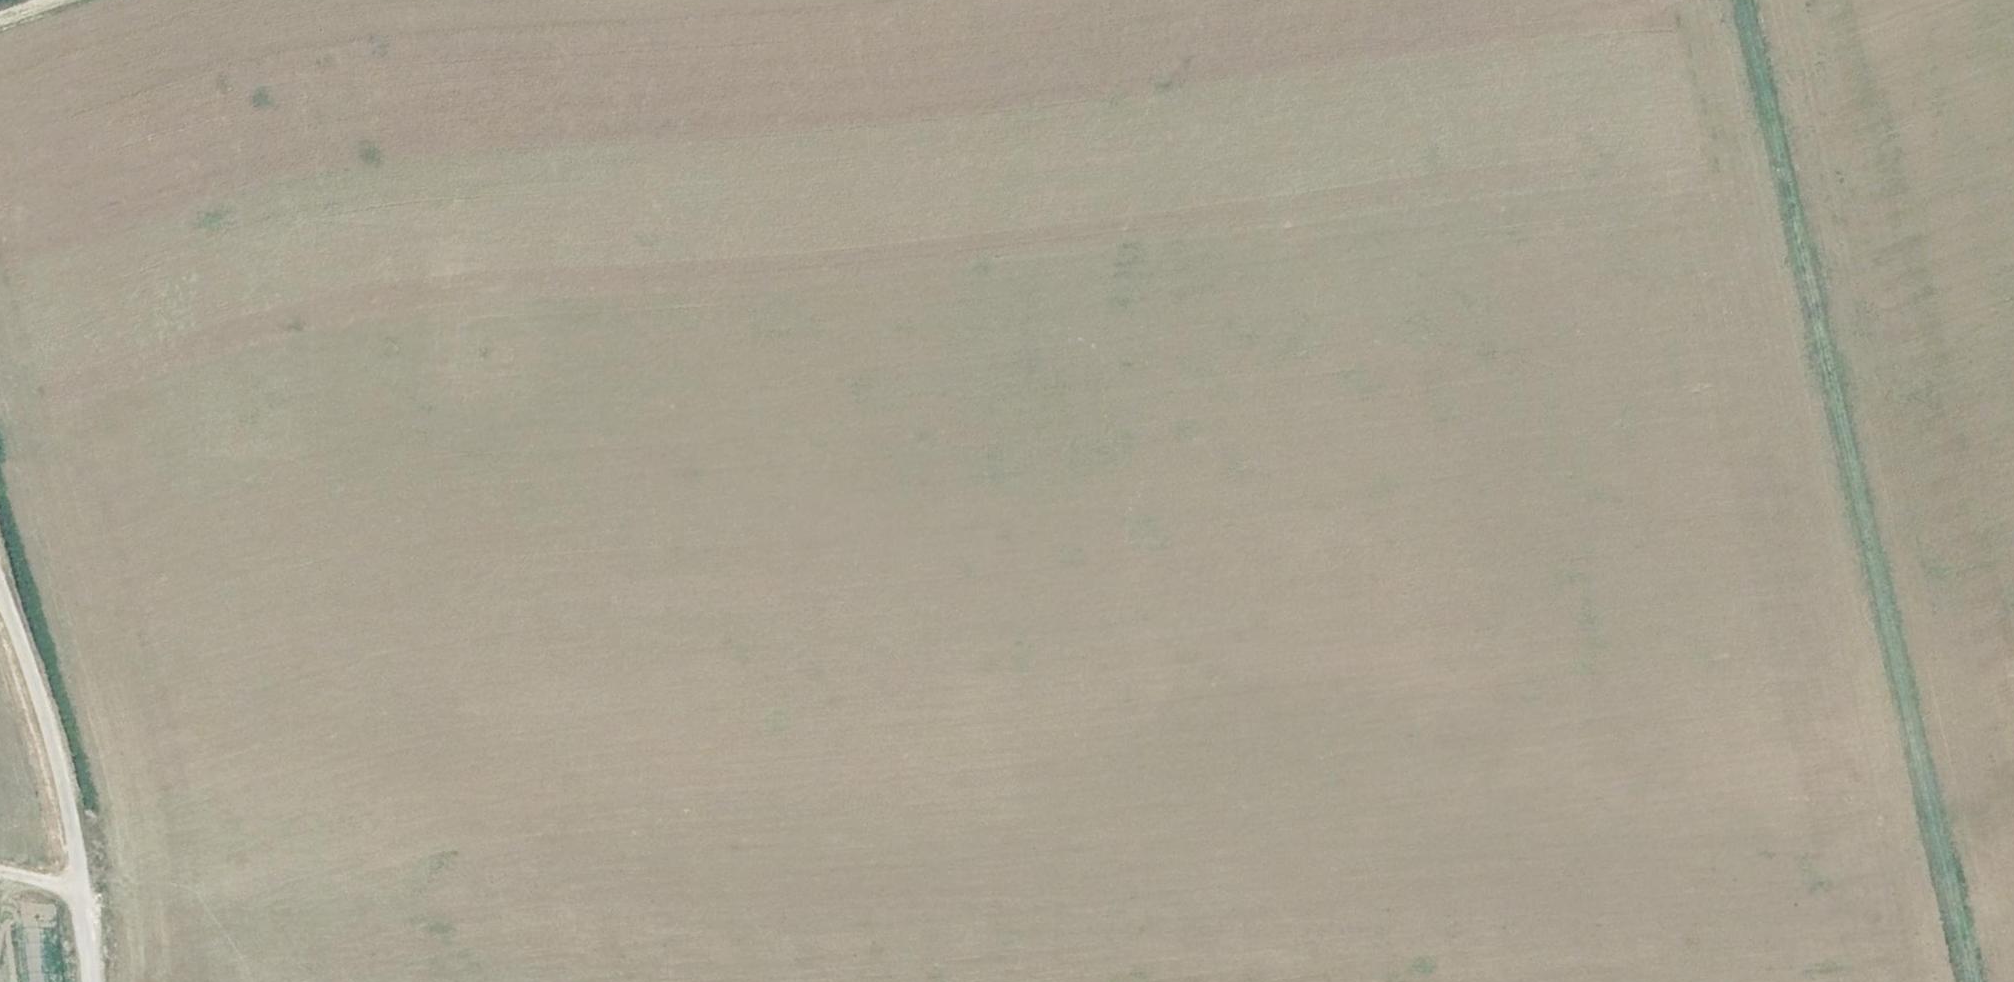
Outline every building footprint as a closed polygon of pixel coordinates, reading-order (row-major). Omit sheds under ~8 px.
[(18,981),(55,981),(50,930),(13,933),(18,981)]
